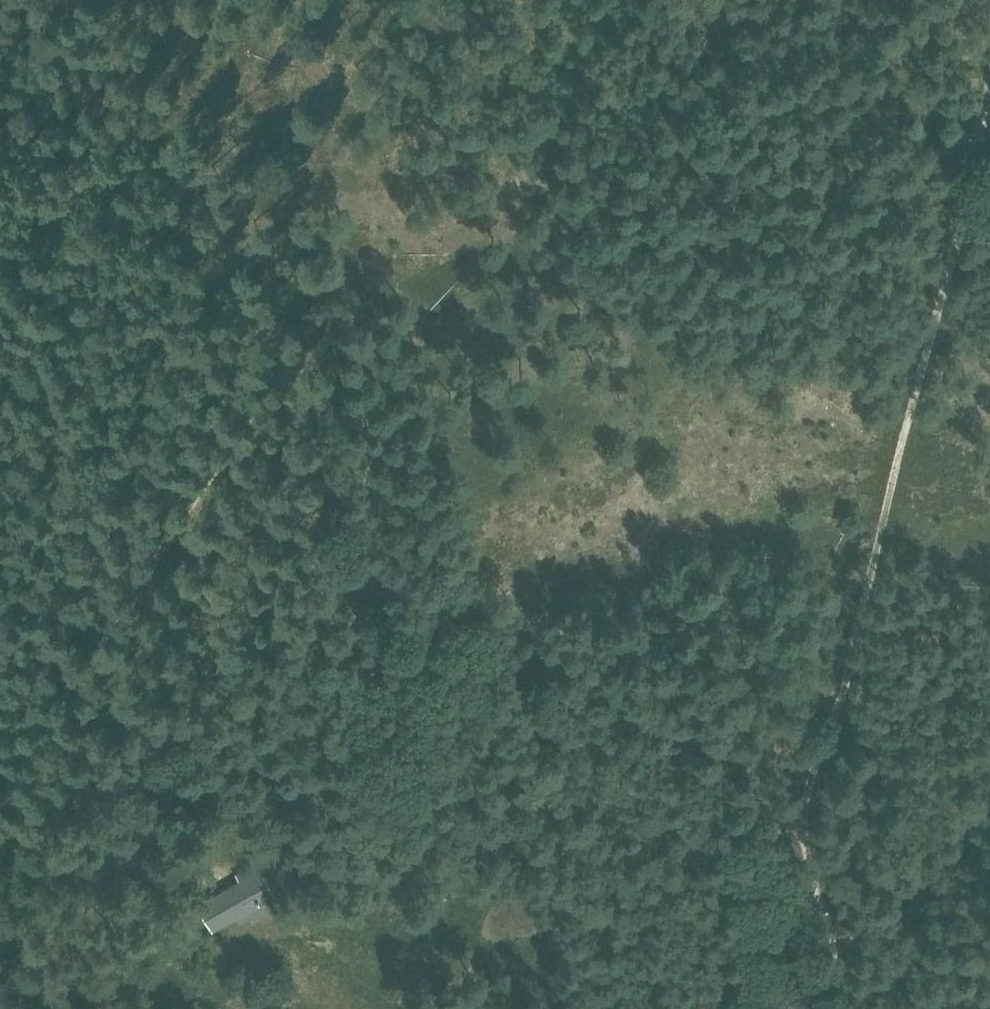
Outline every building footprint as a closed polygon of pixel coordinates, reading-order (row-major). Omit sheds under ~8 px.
[(213,929),(277,893),(276,892),(263,870),(277,863),(269,846),(245,859),(248,864),(236,871),(240,877),(197,901),(213,929)]
